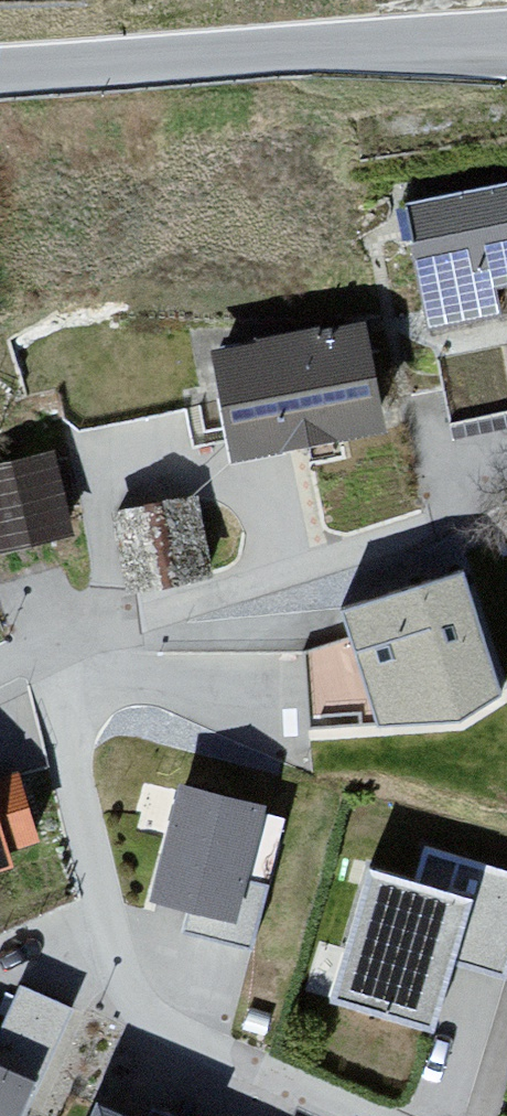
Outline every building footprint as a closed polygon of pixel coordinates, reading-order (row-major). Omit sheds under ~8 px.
[(408,212),(435,335),(506,319),(506,292),(506,289),(506,191),(408,212)] [(219,344),(241,464),(394,437),(373,316),(219,344)] [(0,475),(0,560),(78,540),(56,460),(0,475)] [(188,483),(114,514),(135,562),(162,550),(175,578),(221,558),(188,483)] [(467,575),(343,615),(382,739),(506,700),(467,575)] [(321,718),(370,703),(347,631),(298,647),(321,718)] [(279,816),(190,794),(162,908),(250,930),(279,816)] [(20,869),(15,852),(36,845),(26,811),(1,818),(0,816),(0,875),(20,869)] [(370,873),(330,1007),(440,1039),(460,971),(506,985),(506,878),(423,853),(413,886),(370,873)] [(73,1012),(17,990),(0,1032),(0,1115),(31,1115),(73,1012)] [(92,1115),(143,1115),(98,1099),(92,1115)]
